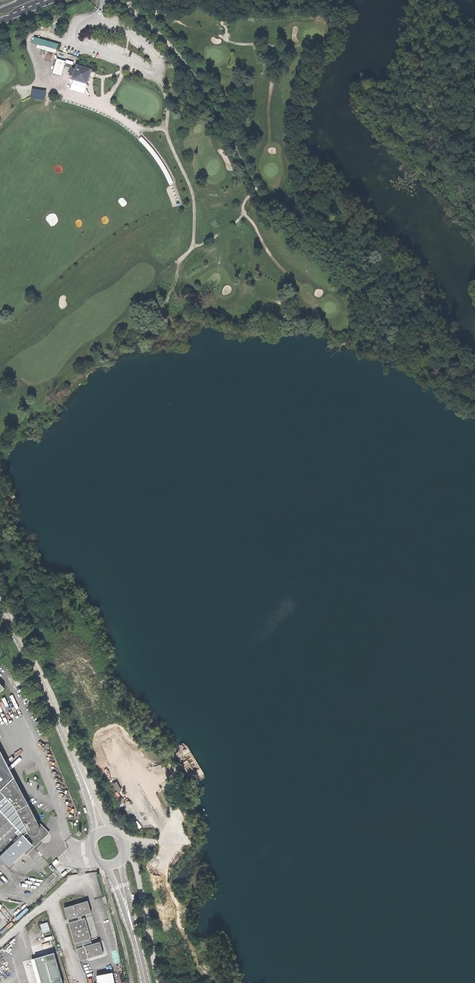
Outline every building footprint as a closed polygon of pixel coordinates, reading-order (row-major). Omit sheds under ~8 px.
[(32,43),(57,50),(58,44),(34,37),(32,43)] [(43,56),(39,69),(62,75),(65,65),(72,67),(73,62),(57,58),(56,59),(43,56)] [(79,87),(86,89),(89,87),(87,83),(90,74),(91,70),(77,65),(76,69),(71,68),(69,75),(71,75),(73,76),(72,80),(69,81),(69,82),(71,84),(79,87)] [(21,103),(16,98),(20,93),(16,89),(0,106),(0,125),(21,103)] [(45,93),(32,91),(31,97),(44,99),(45,93)] [(50,833),(36,819),(0,750),(0,857),(8,865),(12,861),(13,863),(24,853),(26,855),(50,833)] [(117,781),(112,784),(118,793),(123,790),(117,781)] [(76,917),(77,917),(81,916),(91,913),(88,901),(73,905),(76,917)] [(68,920),(76,917),(73,905),(64,908),(68,920)] [(75,944),(89,940),(91,939),(85,919),(82,919),(78,921),(69,923),(75,944)] [(47,922),(40,925),(43,933),(50,931),(47,922)] [(90,941),(89,940),(75,944),(76,949),(91,945),(90,943),(90,941)] [(91,945),(76,949),(79,961),(103,954),(100,942),(91,945)] [(35,958),(42,982),(63,982),(54,953),(35,958)] [(31,959),(38,982),(42,982),(35,958),(31,959)]
